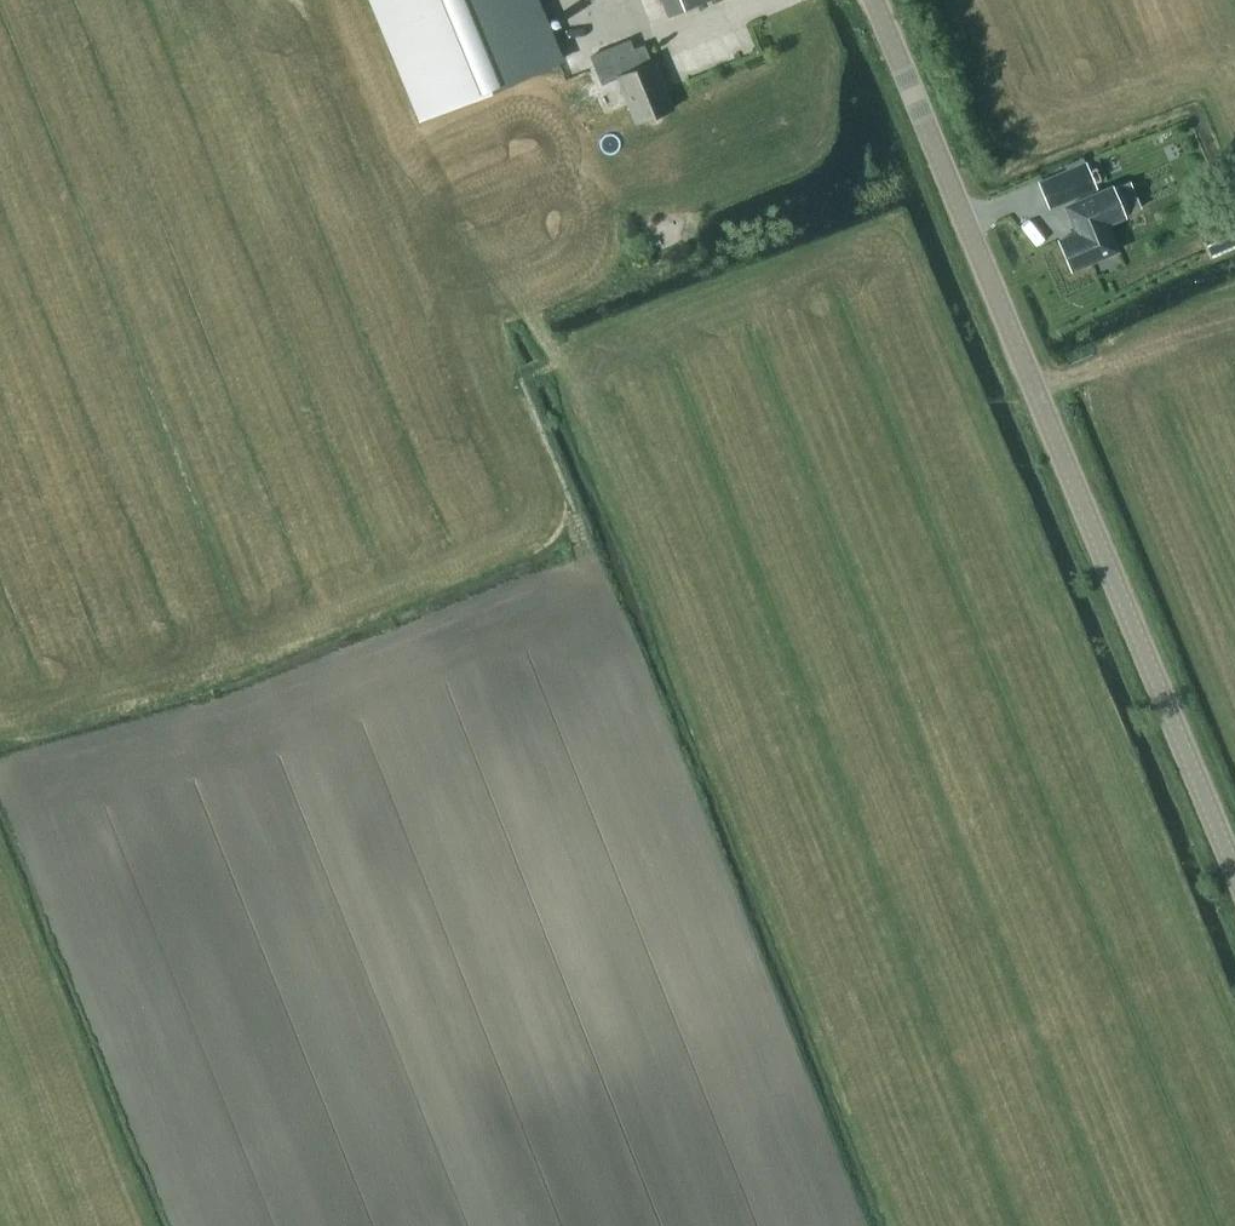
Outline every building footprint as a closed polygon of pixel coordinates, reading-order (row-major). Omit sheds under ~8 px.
[(561,59),(537,0),(375,0),(421,116),(561,59)] [(603,41),(706,0),(586,0),(603,41)] [(619,75),(638,122),(674,107),(655,61),(652,62),(645,45),(614,57),(621,75),(619,75)] [(1041,181),(1050,203),(1095,184),(1085,162),(1041,181)] [(1072,269),(1116,250),(1105,223),(1126,214),(1125,213),(1115,188),(1114,186),(1067,206),(1078,232),(1059,240),(1072,269)] [(1222,238),(1231,260),(1234,259),(1234,233),(1222,238)]
